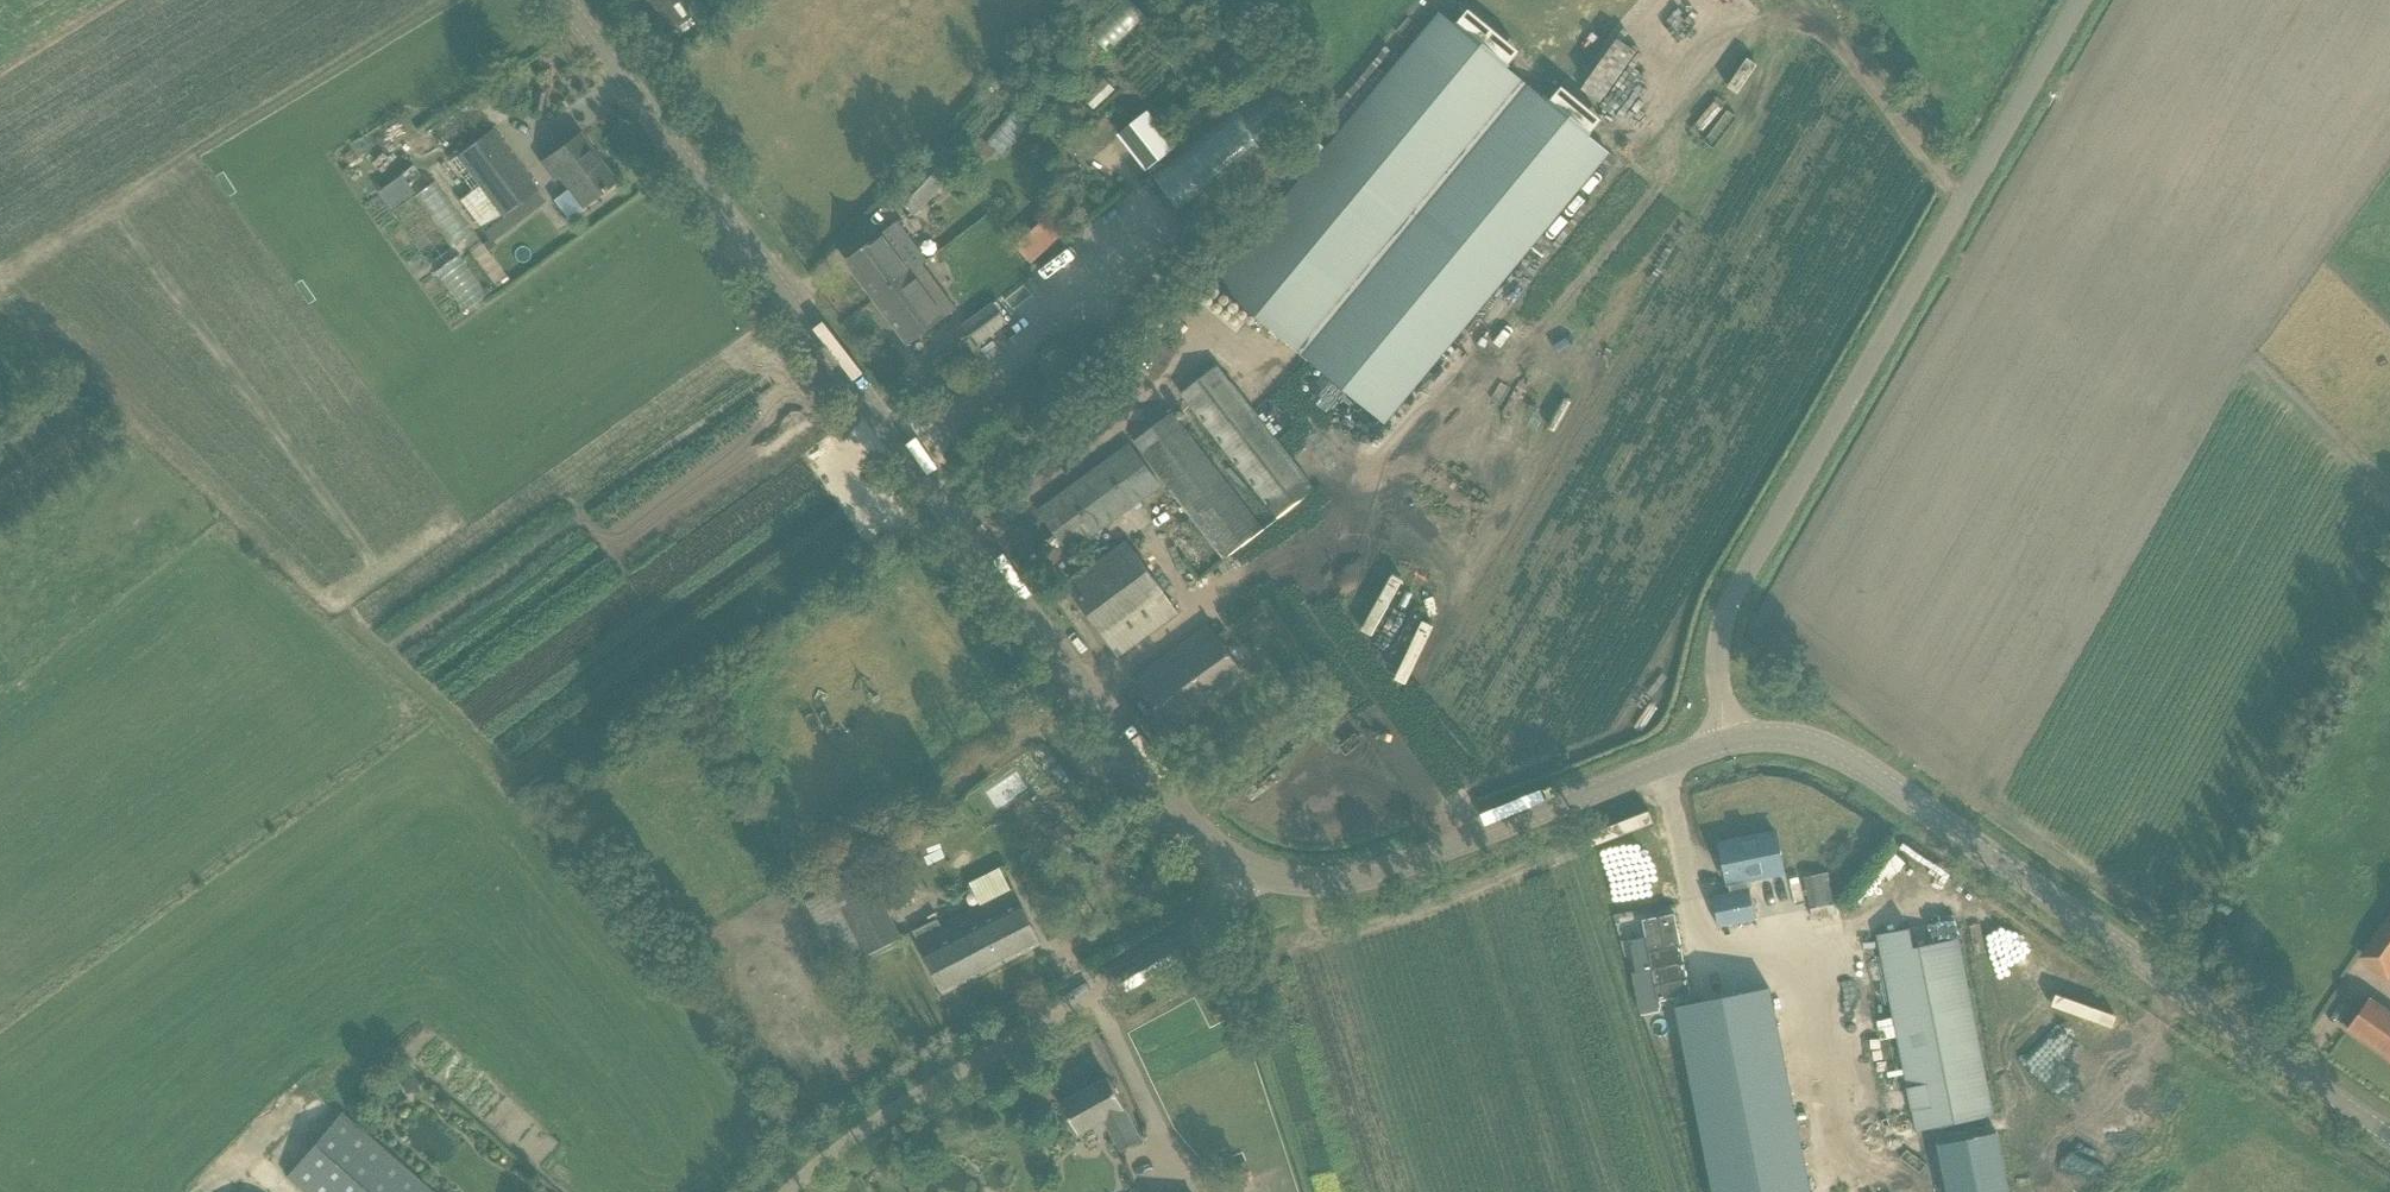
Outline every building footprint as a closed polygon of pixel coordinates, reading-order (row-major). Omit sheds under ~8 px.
[(691,16),(701,8),(695,0),(649,0),(672,31),(691,16)] [(1083,17),(1100,36),(1140,0),(1102,0),(1083,17)] [(1440,13),(1217,284),(1385,422),(1608,151),(1440,13)] [(1595,34),(1574,56),(1622,101),(1643,79),(1595,34)] [(1096,57),(1075,79),(1089,91),(1109,69),(1096,57)] [(1011,113),(986,143),(1001,156),(1026,127),(1011,113)] [(460,199),(483,231),(538,190),(492,130),(456,156),(479,186),(460,199)] [(581,207),(597,195),(616,181),(580,133),(561,148),(541,163),(553,179),(558,176),(581,207)] [(940,144),(893,191),(915,214),(962,167),(940,144)] [(1180,224),(1133,167),(1064,224),(1080,242),(1043,273),(1077,314),(1118,280),(1116,278),(1180,224)] [(401,174),(377,191),(383,199),(406,182),(401,174)] [(1065,232),(1048,215),(1015,246),(1032,263),(1065,232)] [(1202,242),(1215,226),(1202,216),(1188,234),(1202,242)] [(846,260),(876,299),(915,269),(922,264),(927,260),(911,238),(897,221),(881,234),(846,260)] [(450,237),(425,255),(455,296),(480,278),(450,237)] [(915,269),(876,299),(910,344),(929,330),(940,322),(950,314),(915,269)] [(976,345),(1008,322),(993,302),(962,326),(976,345)] [(1276,516),(1314,486),(1216,363),(1178,394),(1276,516)] [(1221,559),(1263,527),(1172,411),(1133,442),(1169,489),(1221,559)] [(1057,497),(1038,511),(1068,553),(1087,539),(1160,486),(1129,444),(1057,497)] [(1180,612),(1128,541),(1066,586),(1118,657),(1180,612)] [(1243,671),(1229,651),(1208,623),(1133,678),(1167,725),(1243,671)] [(1391,773),(1409,763),(1366,685),(1349,695),(1391,773)] [(1064,823),(1050,832),(1058,846),(1073,837),(1064,823)] [(1659,904),(1635,827),(1588,842),(1617,936),(1638,930),(1632,912),(1659,904)] [(1712,896),(1717,920),(1719,926),(1754,920),(1746,881),(1783,874),(1779,855),(1775,832),(1774,832),(1774,835),(1744,841),(1744,838),(1720,843),(1731,893),(1712,896)] [(996,845),(962,865),(975,888),(1009,868),(996,845)] [(1830,886),(1825,853),(1800,857),(1805,890),(1830,886)] [(901,940),(869,869),(805,903),(838,969),(901,940)] [(916,937),(933,972),(944,993),(1041,943),(1031,922),(1013,889),(980,906),(971,888),(941,903),(936,921),(915,932),(918,937),(916,937)] [(2362,950),(2374,958),(2369,965),(2385,977),(2389,969),(2389,911),(2362,950)] [(1917,1131),(1994,1115),(1958,938),(1914,947),(1910,928),(1877,935),(1917,1131)] [(1650,992),(1681,985),(1668,934),(1619,946),(1626,973),(1644,969),(1650,992)] [(2103,1027),(2123,996),(2039,943),(2021,971),(1998,957),(1983,981),(1993,987),(1983,1002),(1990,1006),(2000,990),(2023,1004),(1997,1045),(2034,1068),(2053,1038),(2056,1040),(2037,1069),(2064,1086),(2102,1026),(2103,1027)] [(1712,1191),(1812,1191),(1770,987),(1693,1002),(1674,1006),(1712,1191)] [(2370,997),(2348,1028),(2389,1058),(2389,1012),(2370,997)] [(417,1074),(404,1077),(406,1089),(419,1087),(417,1074)] [(1105,1119),(1123,1150),(1141,1140),(1125,1109),(1125,1108),(1108,1077),(1061,1103),(1078,1134),(1105,1119)] [(287,1178),(303,1191),(437,1191),(344,1109),(287,1178)] [(1906,1191),(2064,1191),(2058,1161),(1906,1191)]
